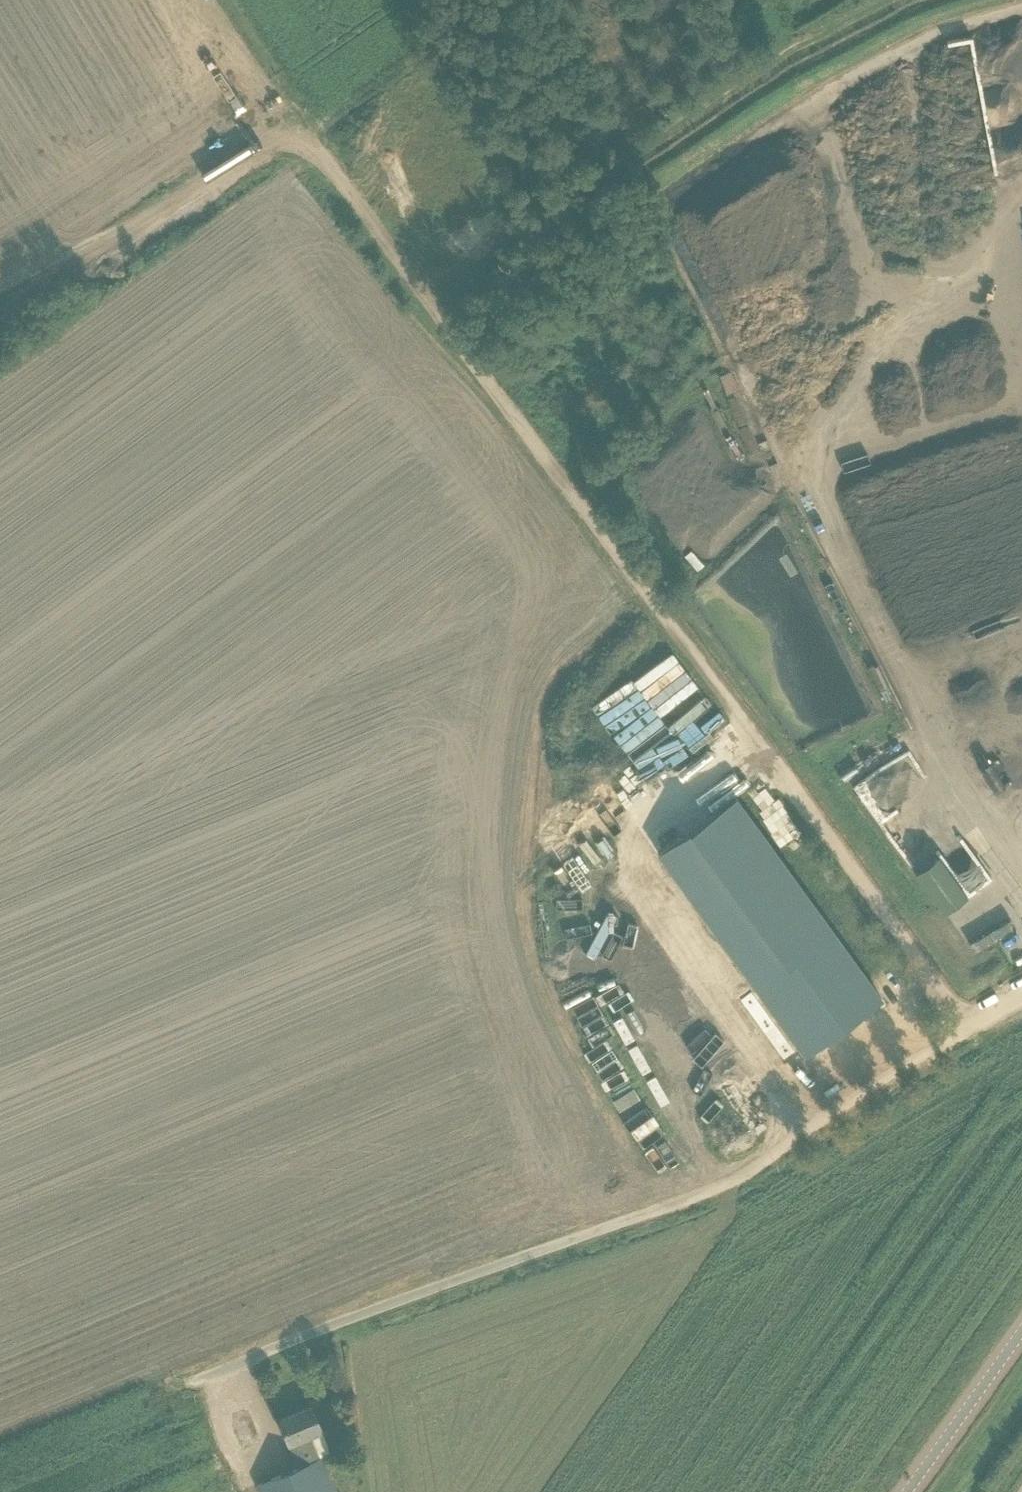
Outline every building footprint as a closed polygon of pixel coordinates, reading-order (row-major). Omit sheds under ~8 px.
[(737,798),(659,854),(804,1055),(882,999),(737,798)] [(914,873),(944,914),(967,897),(938,856),(914,873)] [(969,941),(975,952),(1015,928),(1010,918),(969,941)] [(257,1485),(260,1491),(337,1491),(321,1457),(331,1453),(319,1424),(311,1406),(278,1419),(292,1452),(297,1450),(303,1465),(257,1485)]
